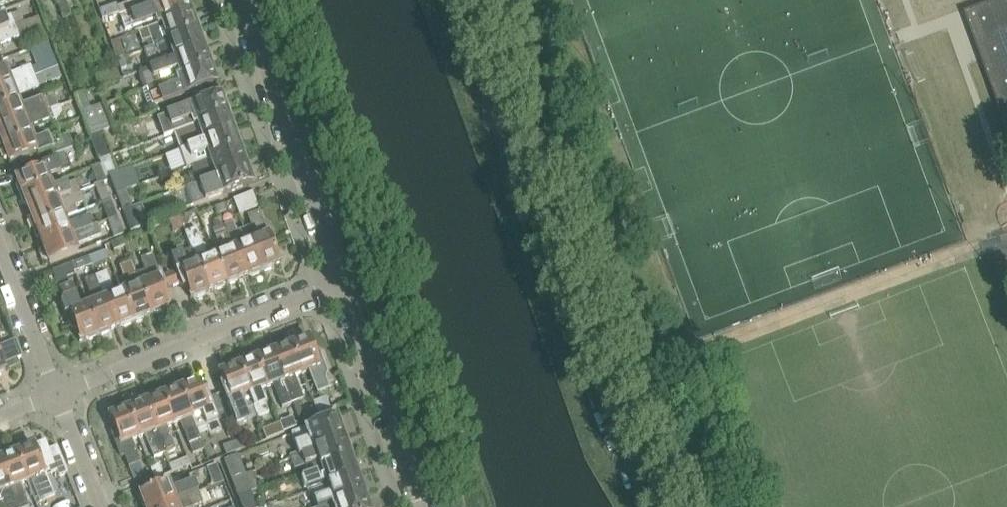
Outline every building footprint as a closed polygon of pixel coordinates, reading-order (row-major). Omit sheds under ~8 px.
[(63,18),(71,15),(65,0),(56,0),(63,18)] [(117,7),(119,14),(121,18),(125,30),(155,19),(157,26),(190,14),(190,12),(191,9),(188,2),(185,0),(178,0),(172,2),(169,1),(163,3),(142,11),(139,0),(137,0),(127,4),(117,7)] [(142,11),(163,3),(162,0),(139,0),(142,11)] [(965,14),(1006,130),(1006,0),(1003,0),(965,14)] [(107,7),(99,10),(99,12),(102,20),(111,17),(107,7)] [(24,23),(20,13),(7,18),(4,11),(0,13),(0,32),(24,23)] [(158,26),(138,33),(142,43),(151,40),(153,47),(199,31),(195,22),(192,20),(190,14),(157,26),(158,26)] [(0,32),(0,44),(36,30),(42,44),(48,42),(38,17),(24,23),(0,32)] [(153,47),(143,50),(150,68),(203,49),(201,43),(202,40),(199,31),(153,47)] [(118,39),(110,42),(117,60),(125,57),(118,39)] [(58,68),(48,42),(42,44),(42,46),(30,51),(35,64),(8,75),(5,68),(0,70),(0,90),(58,68)] [(139,74),(139,75),(139,77),(139,79),(139,81),(140,83),(141,85),(142,87),(143,88),(144,89),(144,90),(147,89),(211,66),(208,56),(205,55),(203,49),(150,68),(140,71),(141,73),(139,74)] [(211,66),(147,89),(153,107),(200,90),(203,87),(215,83),(213,79),(215,75),(211,66)] [(19,102),(17,96),(62,78),(58,68),(0,90),(0,109),(19,102)] [(121,80),(116,69),(102,74),(107,85),(121,80)] [(75,101),(81,114),(91,110),(84,93),(74,97),(75,101)] [(173,133),(228,113),(225,104),(222,102),(220,98),(208,102),(204,101),(157,119),(161,131),(171,127),(173,133)] [(19,102),(0,109),(0,129),(57,107),(55,102),(50,99),(45,101),(44,99),(22,108),(19,102)] [(1,148),(32,136),(30,130),(58,119),(62,111),(59,106),(57,107),(0,129),(0,145),(1,148)] [(102,106),(91,110),(81,114),(90,136),(100,132),(110,129),(102,106)] [(179,151),(232,131),(230,126),(232,123),(228,113),(173,133),(179,151)] [(185,168),(191,166),(241,148),(238,139),(234,138),(232,131),(179,151),(185,168)] [(109,156),(100,132),(90,136),(99,160),(109,156)] [(32,136),(1,148),(5,157),(8,159),(10,164),(19,161),(20,165),(25,163),(31,161),(29,156),(38,153),(38,155),(46,152),(48,157),(61,152),(73,147),(68,136),(59,139),(57,134),(35,143),(32,136)] [(187,188),(245,167),(243,161),(244,158),(241,148),(209,160),(191,166),(193,174),(189,175),(193,185),(187,188)] [(16,179),(18,184),(16,187),(19,195),(50,183),(49,179),(62,174),(61,171),(70,168),(64,152),(61,153),(61,152),(48,157),(48,158),(55,155),(57,160),(43,166),(43,168),(35,171),(33,167),(28,169),(23,171),(24,176),(16,179)] [(99,160),(101,166),(105,176),(115,173),(109,156),(99,160)] [(108,182),(106,178),(105,176),(101,166),(91,170),(98,186),(103,183),(108,182)] [(247,172),(247,171),(245,167),(187,188),(194,206),(251,185),(251,184),(252,180),(250,173),(247,172)] [(116,174),(115,173),(105,176),(106,178),(110,177),(115,193),(125,190),(118,173),(116,174)] [(29,213),(80,193),(75,181),(53,190),(50,183),(19,195),(23,205),(26,206),(29,213)] [(94,187),(101,203),(110,200),(103,183),(98,186),(94,187)] [(115,193),(122,211),(133,207),(126,189),(125,190),(115,193)] [(80,193),(29,213),(31,218),(29,221),(33,229),(64,217),(78,212),(75,206),(84,203),(80,193)] [(240,215),(258,207),(252,193),(234,200),(240,215)] [(117,217),(110,200),(101,203),(108,221),(117,217)] [(222,205),(216,207),(220,217),(226,215),(222,205)] [(269,224),(263,221),(260,212),(248,217),(252,227),(245,230),(262,273),(272,269),(274,266),(280,263),(275,252),(278,247),(269,224)] [(145,213),(125,221),(130,232),(149,224),(145,213)] [(42,246),(93,227),(88,216),(67,224),(64,217),(33,229),(37,239),(40,240),(42,246)] [(124,235),(117,217),(108,221),(115,239),(124,235)] [(234,222),(223,227),(243,278),(250,275),(253,277),(262,273),(245,230),(238,233),(234,222)] [(93,227),(42,246),(44,252),(48,262),(49,263),(49,264),(77,253),(75,246),(101,235),(97,225),(93,227)] [(216,257),(227,287),(237,283),(238,280),(243,278),(223,227),(213,231),(222,254),(216,257)] [(209,291),(215,289),(218,290),(227,287),(216,257),(209,260),(197,230),(185,234),(192,250),(196,262),(197,262),(209,291)] [(104,248),(106,252),(107,255),(116,251),(125,248),(123,241),(113,244),(104,248)] [(205,293),(209,291),(197,262),(196,262),(192,250),(171,258),(176,272),(169,275),(173,286),(181,284),(183,289),(186,288),(190,299),(195,297),(198,298),(204,295),(205,293)] [(377,251),(370,254),(374,265),(381,262),(377,251)] [(106,252),(88,259),(91,267),(109,260),(107,255),(106,252)] [(166,289),(173,286),(169,275),(161,278),(152,255),(141,259),(146,272),(137,276),(140,284),(139,285),(151,314),(154,313),(157,314),(164,311),(165,309),(169,307),(165,296),(168,295),(166,289)] [(74,274),(91,267),(88,259),(71,266),(74,274)] [(145,316),(151,314),(139,285),(140,284),(137,276),(131,263),(120,267),(124,279),(117,281),(134,323),(144,320),(145,316)] [(80,342),(86,339),(89,341),(99,337),(86,305),(80,308),(71,287),(69,287),(66,278),(75,275),(74,274),(71,266),(70,264),(52,272),(63,300),(61,306),(70,329),(75,331),(80,342)] [(107,273),(95,277),(115,328),(121,326),(125,327),(134,323),(117,281),(111,284),(107,273)] [(115,328),(95,277),(85,281),(94,303),(86,305),(99,337),(109,333),(110,330),(115,328)] [(319,351),(313,349),(309,338),(302,341),(299,339),(290,343),(302,373),(308,371),(316,392),(317,394),(329,389),(325,380),(327,374),(319,351)] [(20,366),(17,360),(21,358),(15,342),(0,347),(0,373),(20,366)] [(279,350),(273,352),(293,404),(304,399),(295,376),(302,373),(290,343),(280,347),(279,350)] [(264,353),(255,356),(267,387),(273,385),(282,408),(293,404),(273,352),(268,354),(264,353)] [(243,364),(238,366),(254,408),(257,417),(268,413),(259,390),(267,387),(255,356),(245,360),(243,364)] [(224,371),(219,373),(224,384),(220,385),(236,426),(248,421),(244,412),(254,408),(238,366),(235,367),(232,366),(225,369),(224,371)] [(183,387),(180,389),(196,428),(205,425),(207,431),(208,434),(220,429),(217,420),(224,417),(215,395),(208,397),(206,391),(203,392),(198,381),(194,383),(191,382),(184,385),(183,387)] [(171,390),(161,393),(172,420),(177,418),(191,453),(204,448),(196,428),(180,389),(174,391),(171,390)] [(150,400),(145,402),(164,451),(174,447),(165,423),(172,420),(161,393),(152,397),(150,400)] [(313,403),(318,416),(331,411),(330,410),(326,398),(313,403)] [(136,403),(127,407),(137,434),(143,432),(152,456),(164,451),(145,402),(139,405),(136,403)] [(116,414),(109,417),(113,428),(111,433),(120,456),(125,458),(134,480),(145,475),(130,437),(137,434),(127,407),(117,411),(116,414)] [(335,418),(291,434),(299,455),(343,440),(340,432),(342,429),(339,421),(336,420),(335,418)] [(290,419),(281,423),(283,429),(285,433),(294,429),(292,425),(290,419)] [(281,423),(262,430),(266,440),(285,433),(283,429),(281,423)] [(245,437),(233,441),(237,451),(249,447),(245,437)] [(307,473),(352,457),(349,448),(345,446),(343,440),(299,455),(291,458),(295,469),(305,466),(307,473)] [(24,447),(15,451),(27,482),(28,481),(37,505),(55,498),(46,477),(57,473),(59,477),(67,474),(57,447),(49,450),(45,441),(28,448),(24,447)] [(233,441),(222,445),(226,456),(237,451),(233,441)] [(0,459),(0,465),(16,506),(28,506),(20,485),(27,482),(15,451),(5,455),(4,458),(0,459)] [(245,473),(238,454),(223,460),(230,479),(245,473)] [(174,462),(169,464),(172,473),(190,466),(187,457),(180,460),(174,462)] [(308,492),(356,475),(354,470),(355,466),(352,457),(307,473),(302,475),(300,479),(303,488),(306,489),(308,492)] [(3,503),(4,506),(16,506),(0,465),(0,504),(3,503)] [(159,465),(150,469),(155,480),(164,476),(160,468),(159,465)] [(206,469),(213,487),(223,483),(216,465),(206,469)] [(252,492),(245,473),(230,479),(237,497),(251,493),(252,492)] [(313,490),(318,506),(323,506),(362,493),(361,489),(362,486),(359,478),(356,477),(356,475),(313,490)] [(139,499),(142,506),(144,506),(162,506),(198,493),(194,482),(183,486),(180,479),(169,483),(140,494),(140,496),(139,499)] [(162,506),(194,506),(210,501),(206,489),(198,493),(162,506)] [(241,506),(256,506),(251,493),(237,497),(241,506)] [(368,503),(365,502),(362,493),(323,506),(370,506),(368,503)]
